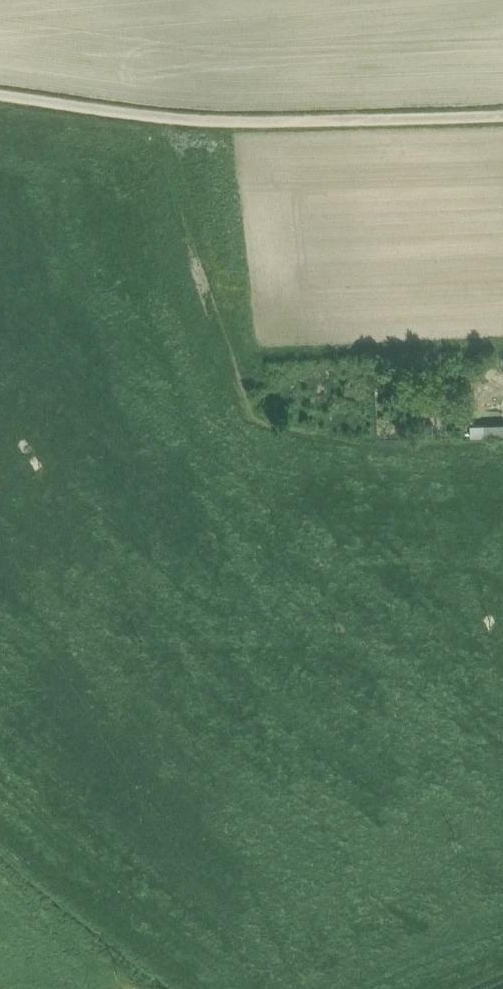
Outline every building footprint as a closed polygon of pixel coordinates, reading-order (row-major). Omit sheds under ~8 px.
[(502,431),(502,421),(469,425),(471,435),(502,431)]
